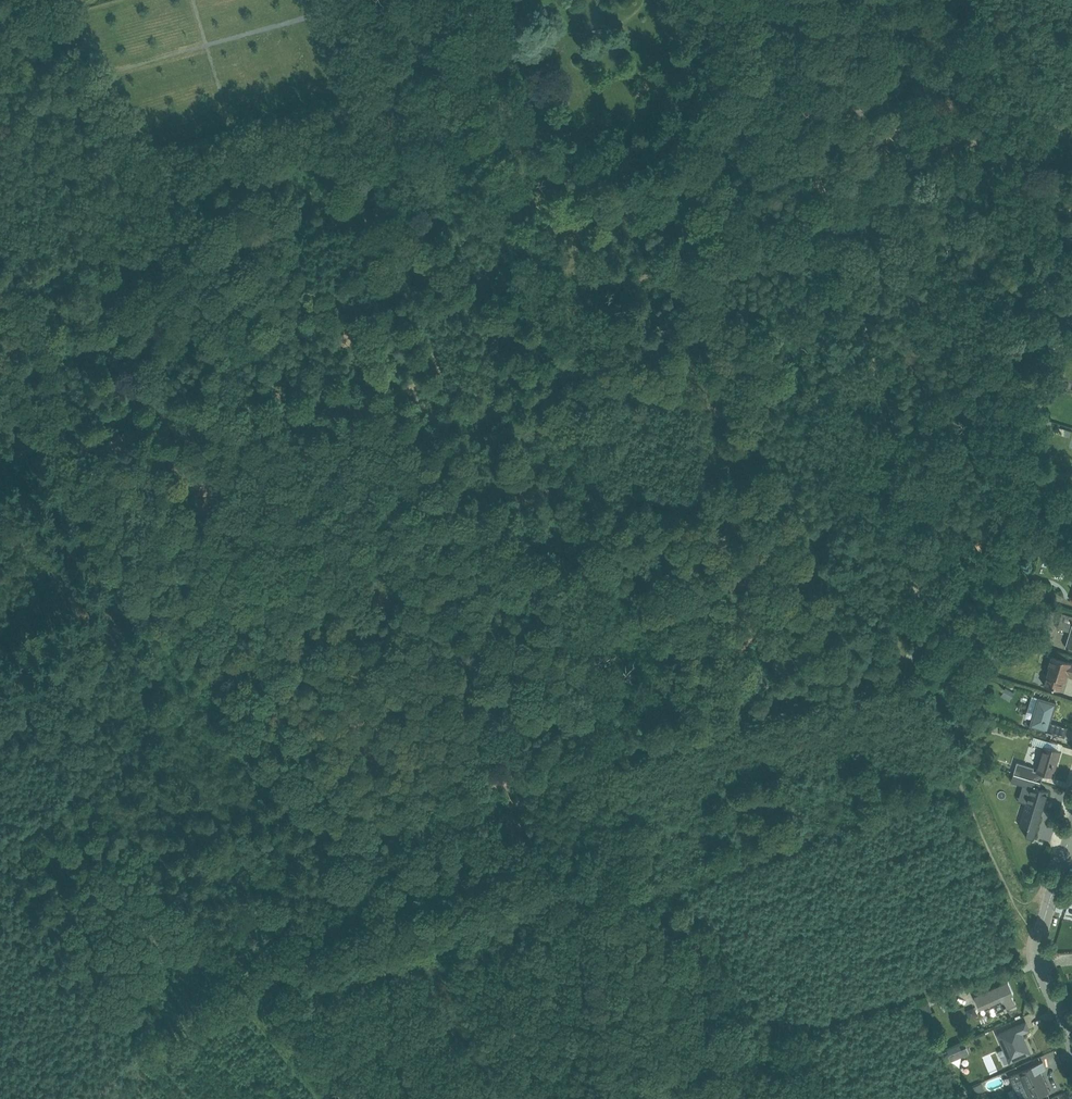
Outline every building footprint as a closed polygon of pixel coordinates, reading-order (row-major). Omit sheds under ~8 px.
[(429,67),(418,70),(419,77),(425,75),(430,74),(429,67)] [(1071,476),(1045,468),(1042,477),(1061,483),(1071,476)] [(986,580),(991,563),(978,559),(972,575),(986,580)] [(1045,603),(1049,591),(1036,587),(1032,598),(1045,603)] [(1050,627),(1055,614),(1042,610),(1038,623),(1050,627)] [(1071,649),(1071,618),(1062,615),(1058,629),(1070,632),(1066,647),(1071,649)] [(957,655),(946,652),(944,661),(955,664),(957,655)] [(1052,658),(1048,668),(1050,668),(1047,677),(1048,677),(1045,687),(1060,692),(1064,682),(1065,683),(1067,676),(1069,677),(1071,679),(1071,664),(1052,658)] [(1014,695),(1005,690),(1001,698),(1009,703),(1014,695)] [(1030,728),(1065,739),(1067,730),(1051,725),(1057,705),(1032,697),(1027,712),(1034,714),(1030,728)] [(969,722),(963,717),(957,723),(964,728),(969,722)] [(1041,784),(1044,776),(1052,778),(1060,754),(1043,749),(1036,772),(1033,772),(1034,769),(1017,765),(1014,775),(1028,780),(1041,784)] [(1001,772),(982,766),(981,768),(978,768),(977,771),(980,772),(999,778),(1001,772)] [(985,777),(982,776),(981,782),(984,783),(983,785),(991,787),(993,777),(985,776),(985,777)] [(1019,827),(1036,833),(1048,793),(1039,791),(1041,784),(1028,780),(1026,787),(1032,789),(1019,827)] [(505,787),(504,781),(495,782),(496,789),(505,787)] [(1013,995),(1008,983),(975,998),(980,1010),(984,1008),(985,1012),(994,1008),(997,1014),(1016,1006),(1011,996),(1013,995)] [(928,1005),(920,1009),(924,1017),(932,1013),(928,1005)] [(978,1017),(974,1009),(966,1012),(969,1021),(978,1017)] [(1029,1032),(1026,1024),(996,1037),(1005,1057),(1001,1058),(1004,1066),(1030,1055),(1022,1036),(1029,1032)] [(969,1055),(967,1049),(948,1057),(951,1064),(969,1055)] [(1018,1098),(1039,1098),(1050,1094),(1041,1074),(1046,1071),(1043,1064),(1009,1079),(1018,1098)] [(981,1085),(958,1095),(959,1098),(962,1098),(973,1094),(974,1096),(984,1091),(981,1085)]
